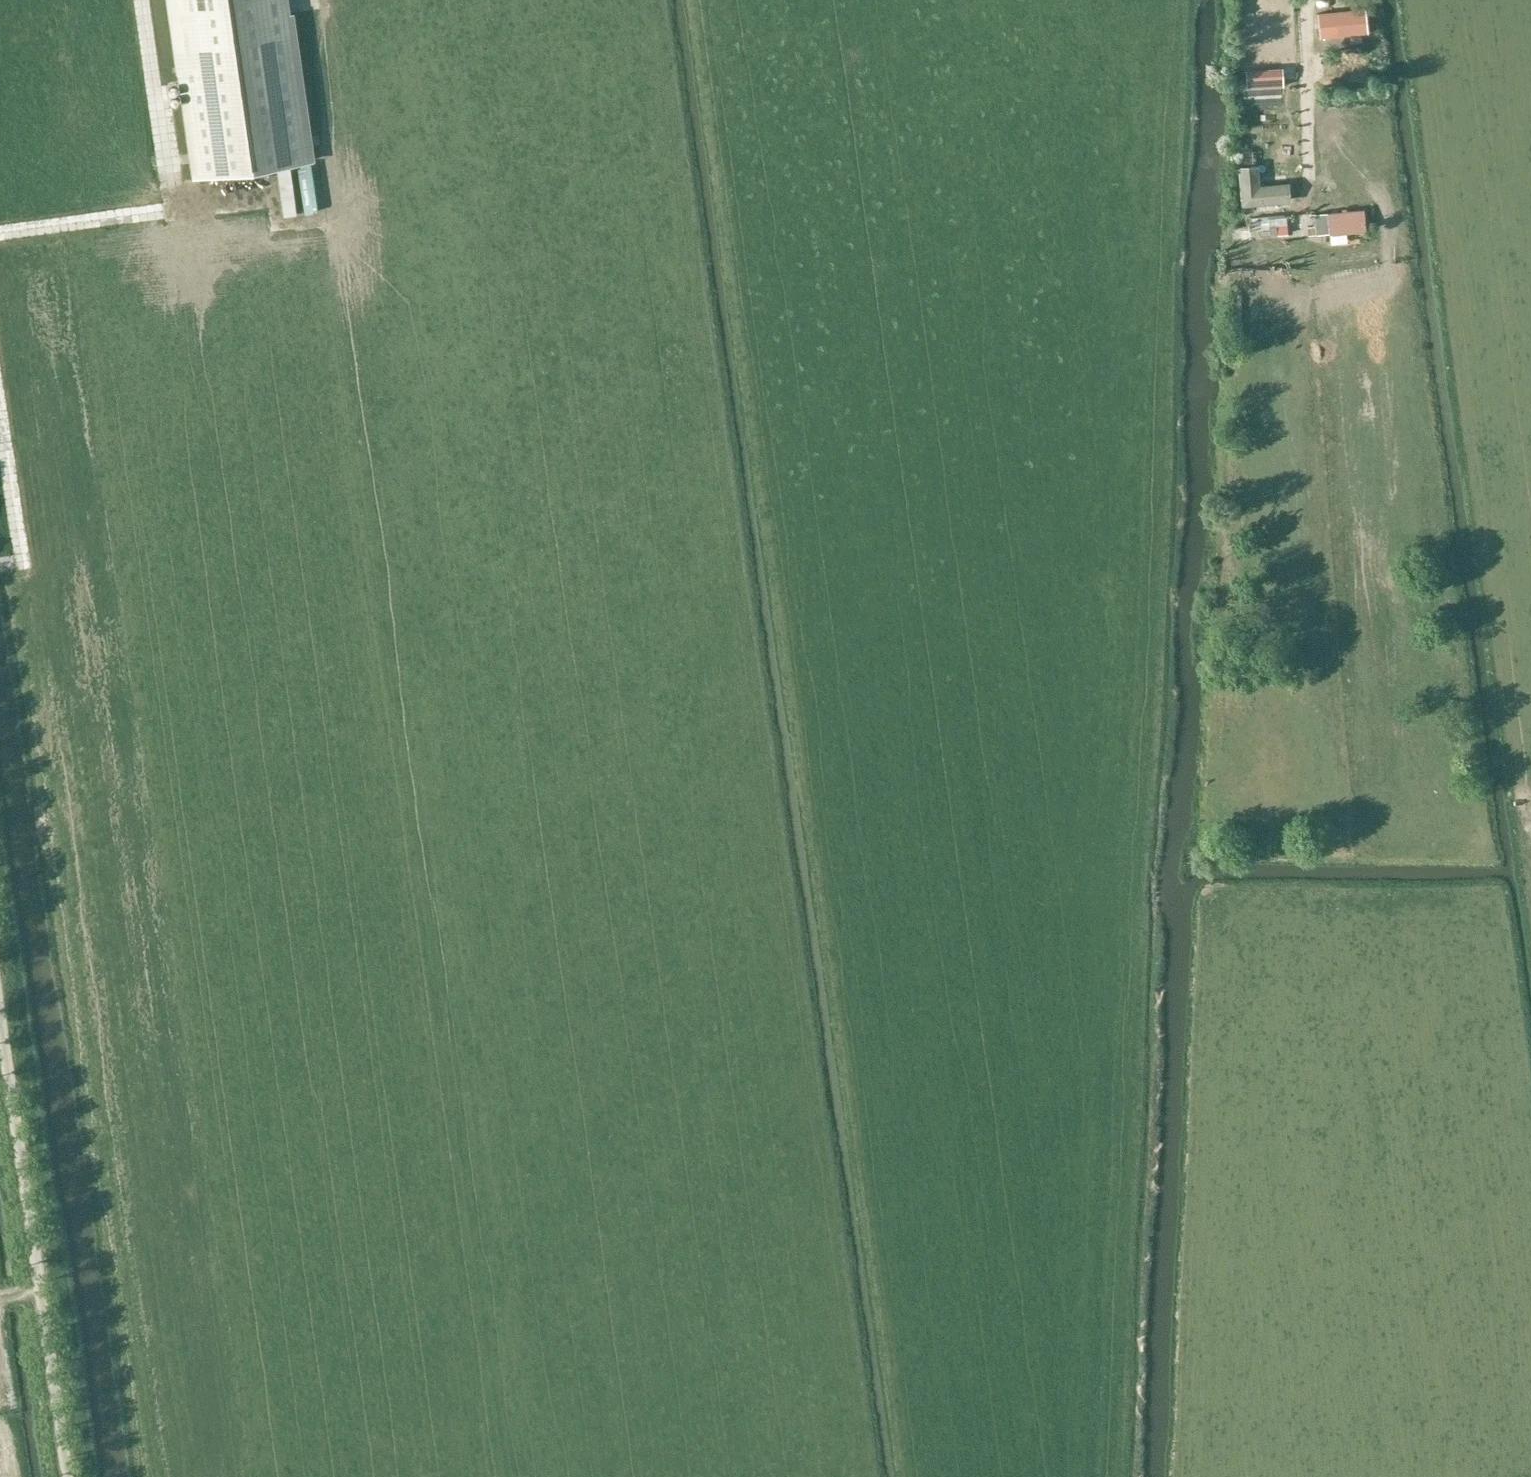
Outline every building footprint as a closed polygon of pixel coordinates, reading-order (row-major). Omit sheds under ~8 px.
[(288,0),(168,0),(197,177),(310,161),(288,0)] [(1363,33),(1361,11),(1326,14),(1327,33),(1335,32),(1336,36),(1363,33)] [(1284,86),(1283,65),(1258,65),(1259,86),(1284,86)] [(1315,225),(1307,226),(1308,234),(1330,232),(1330,233),(1367,229),(1365,208),(1328,212),(1314,213),(1315,225)] [(1287,234),(1285,212),(1259,215),(1261,236),(1287,234)]
